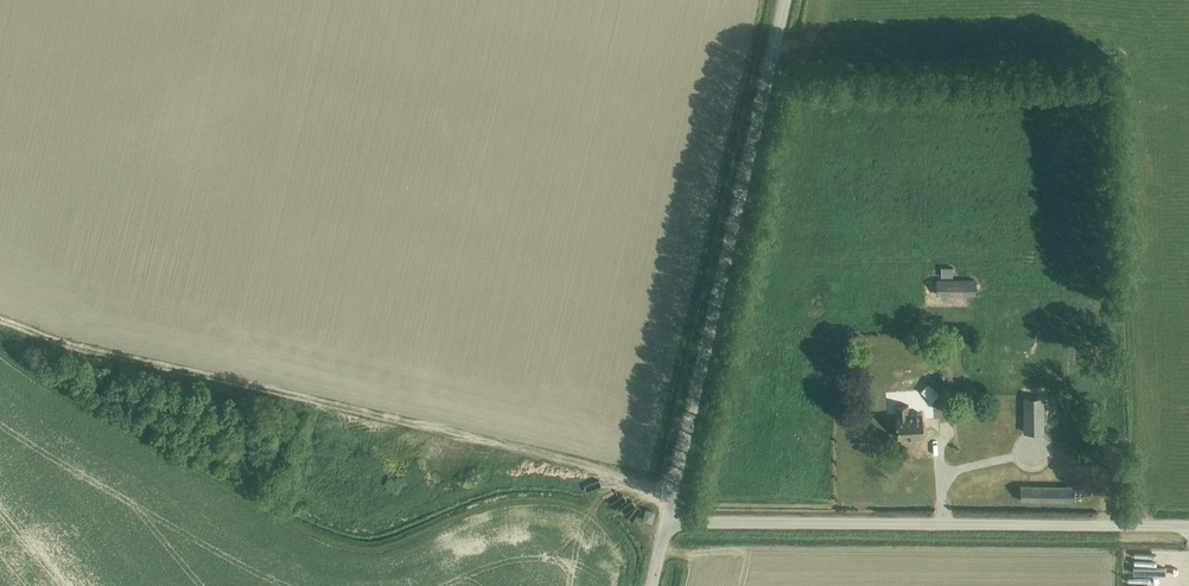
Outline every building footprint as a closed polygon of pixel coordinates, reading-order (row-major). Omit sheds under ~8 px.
[(943,276),(954,276),(955,265),(944,265),(943,276)] [(937,295),(975,295),(975,280),(937,280),(937,295)] [(944,391),(931,379),(922,388),(935,400),(944,391)] [(1043,432),(1042,402),(1025,402),(1025,432),(1043,432)] [(923,436),(922,413),(909,414),(908,405),(896,406),(898,438),(923,436)] [(1021,500),(1073,501),(1074,486),(1021,485),(1021,500)] [(644,519),(652,521),(654,512),(646,510),(644,519)]
